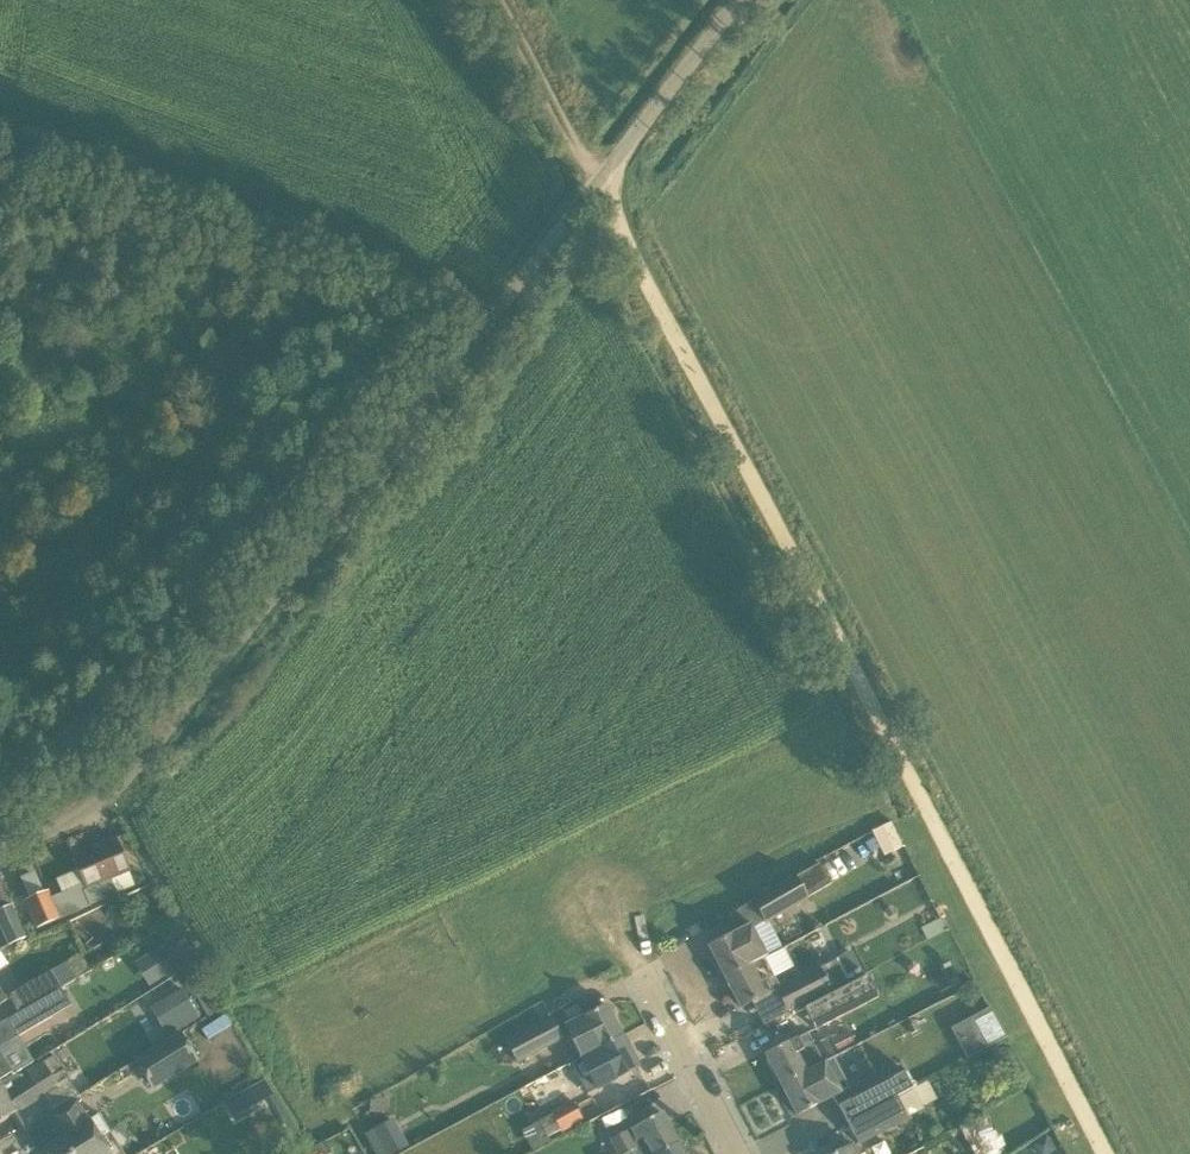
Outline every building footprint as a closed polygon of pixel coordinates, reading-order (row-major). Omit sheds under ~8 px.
[(888,854),(908,845),(896,819),(876,829),(888,854)] [(124,861),(115,839),(73,856),(85,884),(50,899),(47,892),(25,901),(37,928),(73,912),(111,895),(108,888),(114,885),(111,879),(129,871),(124,861)] [(755,901),(765,918),(768,922),(808,899),(807,897),(830,884),(819,863),(795,877),(755,901)] [(14,901),(1,877),(0,877),(0,909),(14,901)] [(10,905),(0,910),(0,926),(9,945),(25,938),(10,905)] [(730,936),(709,947),(716,961),(715,964),(719,973),(722,973),(724,977),(781,948),(768,922),(765,918),(740,931),(730,936)] [(172,940),(148,955),(161,978),(185,964),(172,940)] [(724,977),(740,1007),(772,991),(771,990),(776,988),(779,986),(773,976),(792,966),(783,948),(782,949),(781,948),(724,977)] [(9,995),(19,1011),(60,987),(76,979),(67,961),(50,971),(9,995)] [(789,1013),(816,1000),(832,991),(831,989),(845,982),(834,961),(820,968),(819,965),(779,986),(776,988),(789,1013)] [(222,1008),(195,962),(180,970),(207,1017),(222,1008)] [(867,976),(804,1008),(815,1030),(878,998),(867,976)] [(0,1023),(0,1082),(33,1061),(18,1036),(71,1005),(60,987),(19,1011),(0,1023)] [(182,990),(160,1004),(175,1029),(178,1034),(200,1021),(182,990)] [(606,1006),(565,1027),(581,1058),(597,1049),(622,1037),(606,1006)] [(990,1007),(971,1017),(987,1048),(1007,1037),(990,1007)] [(530,1030),(505,1043),(516,1061),(517,1063),(560,1039),(561,1038),(551,1019),(530,1030)] [(181,1033),(135,1062),(153,1091),(199,1063),(181,1033)] [(805,1072),(822,1063),(822,1062),(807,1033),(764,1054),(780,1085),(805,1072)] [(581,1058),(571,1063),(587,1093),(601,1086),(617,1078),(638,1067),(622,1037),(597,1049),(581,1058)] [(826,1039),(815,1045),(823,1061),(835,1055),(826,1039)] [(40,1097),(50,1113),(78,1096),(53,1055),(26,1072),(30,1078),(25,1082),(19,1072),(34,1063),(33,1061),(0,1082),(0,1123),(40,1097)] [(780,1085),(796,1115),(849,1087),(841,1072),(831,1077),(823,1062),(822,1062),(822,1063),(805,1072),(780,1085)] [(900,1066),(835,1100),(846,1122),(896,1097),(911,1089),(900,1066)] [(535,1109),(571,1094),(560,1070),(524,1085),(535,1109)] [(940,1119),(952,1114),(943,1096),(932,1102),(940,1119)] [(896,1097),(846,1122),(858,1144),(907,1119),(896,1097)] [(583,1121),(571,1100),(550,1111),(552,1115),(540,1122),(548,1138),(560,1131),(560,1133),(583,1121)] [(44,1148),(47,1153),(124,1153),(121,1149),(129,1140),(119,1125),(110,1131),(99,1113),(88,1120),(87,1121),(76,1102),(68,1107),(48,1119),(60,1138),(44,1148)] [(661,1113),(609,1140),(616,1153),(623,1153),(630,1150),(632,1153),(657,1153),(677,1144),(661,1113)] [(374,1131),(387,1153),(397,1153),(408,1148),(393,1121),(374,1131)] [(1032,1148),(1036,1153),(1052,1153),(1055,1152),(1046,1138),(1032,1148)] [(677,1144),(657,1153),(682,1153),(677,1144)] [(852,1145),(835,1153),(856,1153),(852,1145)]
